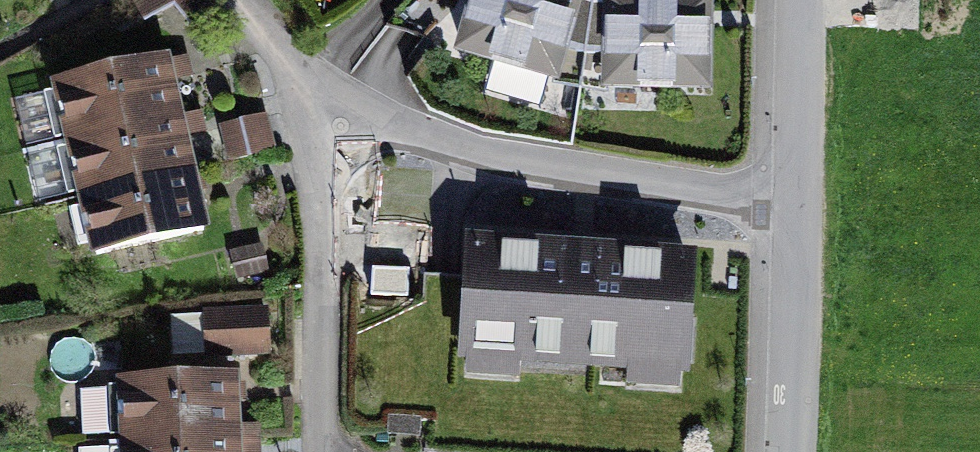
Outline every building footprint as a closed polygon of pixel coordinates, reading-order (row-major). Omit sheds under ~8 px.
[(593,0),(478,0),(460,53),(584,82),(593,0)] [(704,6),(596,2),(587,83),(706,89),(704,6)] [(164,59),(58,86),(101,254),(207,227),(164,59)] [(717,259),(487,249),(482,363),(711,374),(717,259)] [(208,350),(272,347),(270,309),(206,312),(208,350)] [(108,384),(111,451),(233,451),(230,379),(108,384)]
